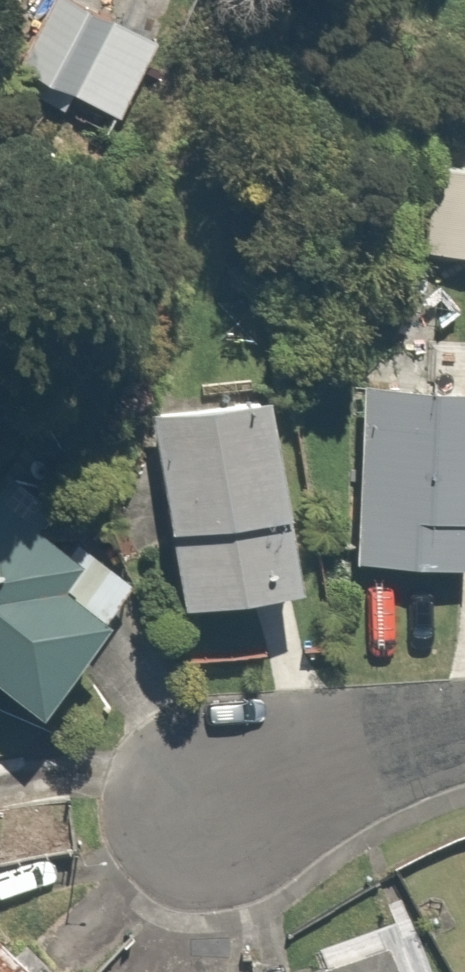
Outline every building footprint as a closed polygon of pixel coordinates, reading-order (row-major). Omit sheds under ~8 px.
[(100,0),(55,0),(19,71),(122,122),(166,33),(100,0)] [(426,159),(425,254),(464,255),(464,160),(426,159)] [(357,385),(347,562),(464,569),(464,563),(464,391),(357,385)] [(263,394),(147,410),(174,603),(289,587),(263,394)] [(129,577),(0,472),(0,684),(30,708),(129,577)] [(384,932),(290,965),(293,971),(399,971),(384,932)] [(0,936),(0,971),(34,971),(0,936)]
